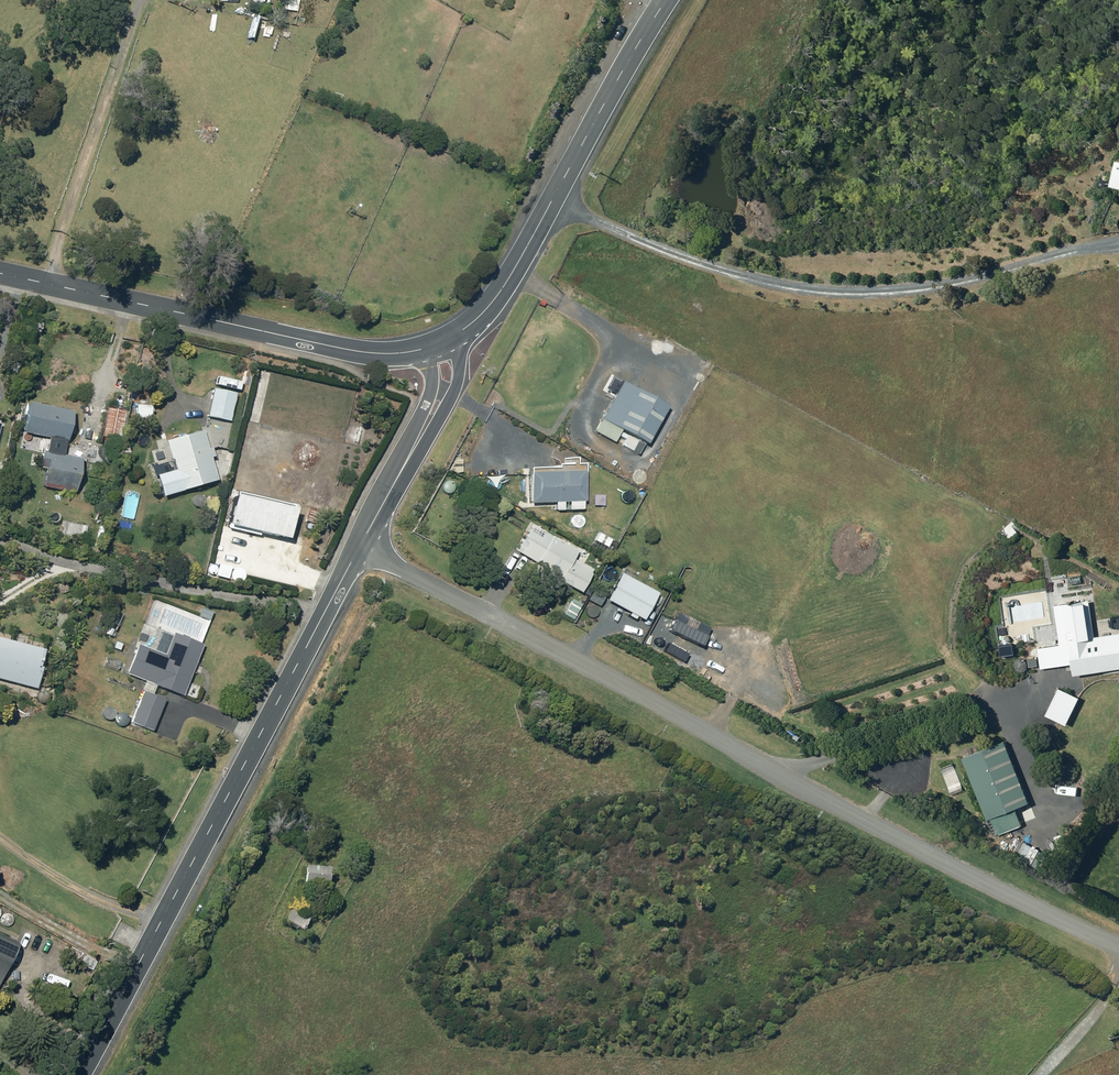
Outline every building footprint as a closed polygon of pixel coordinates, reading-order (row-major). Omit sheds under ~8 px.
[(602,420),(647,445),(668,407),(623,382),(602,420)] [(213,389),(207,417),(230,422),(236,394),(213,389)] [(72,412),(27,403),(21,434),(66,442),(72,412)] [(135,404),(135,418),(148,418),(148,405),(135,404)] [(106,408),(101,437),(119,440),(124,411),(106,408)] [(165,456),(167,463),(154,467),(157,476),(156,476),(163,498),(217,481),(210,458),(214,457),(211,449),(207,450),(202,432),(165,443),(168,455),(165,456)] [(634,440),(622,433),(617,441),(629,448),(634,440)] [(79,459),(41,451),(37,468),(44,469),(40,485),(72,491),(79,459)] [(456,460),(450,470),(457,473),(462,473),(462,460),(456,460)] [(585,473),(529,474),(530,504),(556,503),(556,511),(584,511),(584,502),(586,502),(585,473)] [(294,507),(237,493),(236,496),(235,496),(227,529),(259,537),(260,534),(288,541),(295,510),(293,510),(294,507)] [(309,510),(306,522),(313,524),(317,512),(309,510)] [(519,555),(548,571),(546,575),(581,594),(592,575),(590,574),(593,570),(574,559),(578,552),(543,533),(540,538),(529,531),(524,540),(526,541),(519,555)] [(600,534),(596,541),(607,548),(612,540),(600,534)] [(964,543),(961,545),(964,553),(972,556),(975,554),(964,543)] [(218,564),(215,577),(228,580),(231,567),(218,564)] [(621,574),(606,602),(630,614),(628,617),(634,621),(636,618),(643,622),(658,594),(621,574)] [(382,579),(373,583),(376,589),(384,586),(382,579)] [(550,580),(545,588),(553,592),(557,584),(550,580)] [(594,589),(588,601),(600,607),(606,595),(594,589)] [(1063,645),(1040,649),(1043,669),(1101,661),(1092,600),(1057,605),(1063,645)] [(126,673),(144,680),(141,688),(143,689),(131,721),(153,729),(165,698),(152,692),(155,684),(182,694),(202,642),(173,631),(164,653),(138,643),(126,673)] [(39,664),(40,660),(37,659),(38,655),(41,656),(43,646),(0,635),(0,677),(36,687),(41,664),(39,664)] [(119,648),(128,652),(131,645),(122,641),(119,648)] [(104,666),(117,671),(120,661),(107,656),(104,666)] [(1006,740),(964,756),(988,818),(1030,801),(1006,740)] [(307,867),(306,887),(309,887),(309,889),(317,889),(318,885),(330,885),(330,880),(331,868),(307,867)] [(293,908),(286,921),(305,931),(312,918),(293,908)] [(17,942),(0,933),(0,977),(17,942)]
